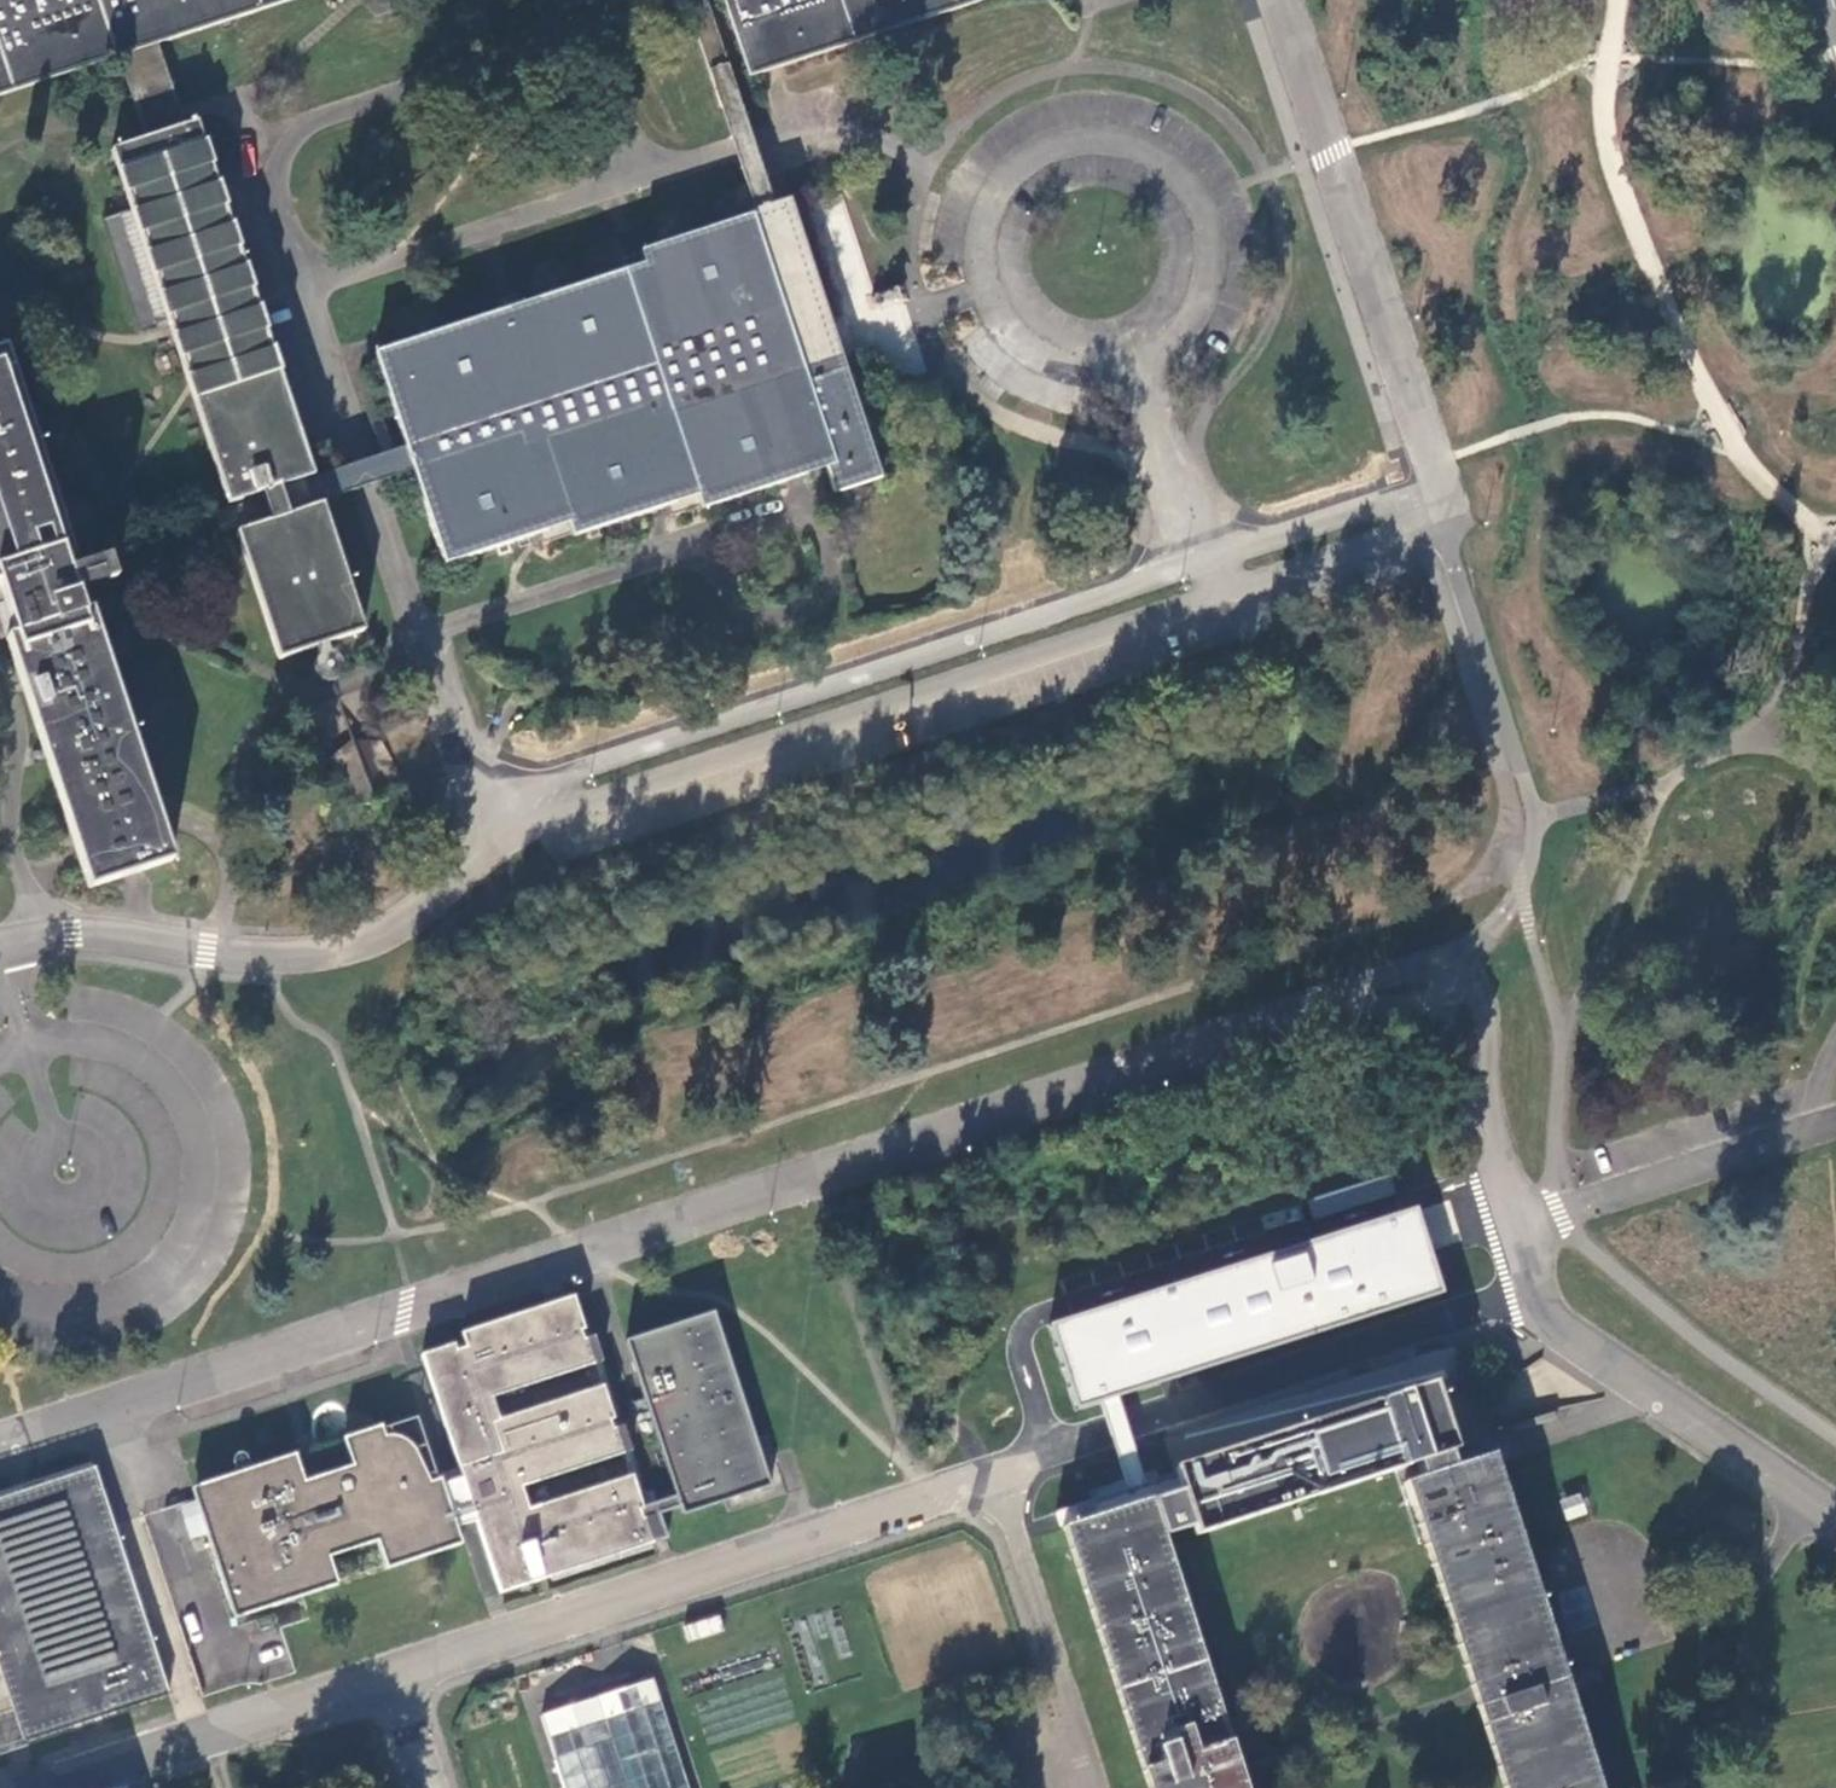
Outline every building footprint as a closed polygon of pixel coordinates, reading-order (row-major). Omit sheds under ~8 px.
[(115,57),(134,51),(154,44),(290,0),(0,0),(0,95),(115,57)] [(687,6),(721,106),(728,104),(737,101),(704,0),(685,0),(687,6)] [(751,74),(763,71),(771,68),(782,64),(981,0),(727,0),(751,74)] [(138,125),(142,138),(154,135),(182,126),(179,118),(176,107),(154,44),(134,51),(115,57),(135,115),(138,125)] [(728,104),(721,106),(731,137),(734,146),(738,158),(756,214),(764,212),(773,209),(750,141),(747,131),(737,101),(728,104)] [(195,121),(182,126),(154,135),(142,138),(109,149),(129,209),(97,219),(135,334),(153,329),(151,324),(165,319),(169,329),(170,333),(172,337),(188,386),(189,391),(191,395),(226,503),(246,496),(247,501),(250,511),(253,520),(254,522),(311,504),(310,502),(306,492),(303,480),(302,478),(311,475),(294,424),(275,367),(203,145),(195,121)] [(411,458),(415,470),(440,549),(445,565),(519,541),(539,535),(540,539),(541,542),(542,545),(570,535),(571,537),(648,512),(664,507),(666,511),(668,518),(700,507),(701,509),(790,480),(829,467),(836,490),(870,479),(882,475),(846,370),(834,336),(789,204),(773,209),(764,212),(756,214),(640,251),(644,265),(625,271),(521,305),(500,311),(376,351),(407,447),(411,458)] [(644,265),(640,251),(625,256),(621,257),(625,271),(644,265)] [(496,299),(500,311),(521,305),(517,292),(514,293),(501,297),(496,299)] [(0,592),(65,571),(62,562),(71,558),(31,436),(28,428),(2,347),(0,348),(0,591),(0,592)] [(306,492),(310,502),(354,489),(372,483),(387,478),(415,470),(411,458),(407,447),(364,461),(348,466),(303,480),(306,492)] [(311,504),(254,522),(239,527),(281,656),(316,645),(328,641),(365,629),(323,500),(311,504)] [(65,571),(68,581),(88,574),(129,561),(135,559),(140,557),(253,520),(250,511),(247,501),(131,539),(125,541),(120,542),(87,553),(71,558),(62,562),(65,571)] [(445,565),(440,549),(432,552),(432,554),(434,559),(435,563),(436,568),(445,565)] [(68,581),(65,571),(0,592),(3,602),(14,635),(6,637),(41,743),(47,759),(66,819),(79,858),(89,888),(122,877),(155,866),(171,861),(161,830),(158,822),(156,815),(89,609),(78,613),(68,581)] [(337,752),(331,757),(335,794),(327,795),(329,804),(336,803),(337,811),(377,811),(403,786),(390,765),(397,761),(392,754),(385,758),(375,741),(371,740),(354,738),(337,752)] [(1059,1322),(1048,1326),(1075,1411),(1098,1403),(1108,1400),(1117,1397),(1135,1391),(1162,1383),(1174,1379),(1184,1376),(1212,1367),(1222,1363),(1233,1360),(1443,1292),(1433,1263),(1431,1257),(1425,1238),(1419,1219),(1415,1207),(1059,1322)] [(574,1295),(462,1331),(464,1339),(576,1303),(574,1295)] [(441,1482),(454,1525),(461,1523),(474,1519),(497,1591),(651,1543),(643,1517),(640,1507),(630,1476),(527,1509),(520,1486),(623,1453),(615,1428),(602,1387),(498,1419),(491,1396),(595,1363),(587,1338),(576,1303),(464,1339),(467,1347),(457,1350),(454,1342),(422,1352),(457,1462),(461,1476),(441,1482)] [(640,1507),(643,1517),(651,1515),(682,1505),(684,1514),(768,1486),(714,1312),(628,1340),(679,1495),(640,1507)] [(587,1338),(595,1363),(602,1361),(594,1336),(587,1338)] [(464,1339),(454,1342),(457,1350),(467,1347),(464,1339)] [(1434,1386),(1408,1394),(1430,1462),(1451,1455),(1456,1454),(1434,1386)] [(1175,1473),(1181,1493),(1193,1528),(1196,1537),(1399,1472),(1430,1462),(1408,1394),(1174,1469),(1175,1473)] [(1102,1415),(1132,1506),(1151,1500),(1121,1411),(1117,1397),(1108,1400),(1098,1403),(1102,1415)] [(221,1573),(231,1606),(268,1595),(271,1605),(303,1595),(337,1584),(328,1556),(379,1539),(388,1568),(460,1542),(454,1525),(441,1482),(439,1477),(429,1481),(422,1464),(410,1443),(405,1439),(400,1436),(392,1434),(384,1435),(382,1425),(343,1437),(351,1465),(326,1473),(319,1476),(311,1479),(304,1481),(295,1453),(192,1486),(196,1497),(207,1532),(221,1573)] [(615,1428),(623,1453),(630,1451),(623,1425),(615,1428)] [(1399,1472),(1405,1486),(1456,1469),(1451,1455),(1430,1462),(1399,1472)] [(1405,1486),(1471,1690),(1472,1695),(1474,1700),(1502,1787),(1600,1787),(1570,1696),(1557,1657),(1492,1457),(1456,1469),(1405,1486)] [(93,1466),(92,1461),(33,1481),(11,1489),(0,1492),(0,1497),(93,1466)] [(443,1467),(437,1468),(439,1477),(441,1482),(461,1476),(457,1462),(449,1465),(443,1467)] [(93,1466),(0,1497),(0,1672),(23,1740),(87,1718),(90,1726),(104,1720),(102,1713),(167,1691),(93,1466)] [(1155,1499),(1151,1500),(1163,1538),(1193,1528),(1181,1493),(1155,1499)] [(1242,1775),(1240,1769),(1163,1538),(1151,1500),(1132,1506),(1123,1509),(1063,1528),(1147,1787),(1246,1787),(1242,1775)] [(651,1543),(659,1541),(651,1515),(643,1517),(651,1543)] [(268,1595),(231,1606),(236,1618),(271,1605),(268,1595)] [(688,1639),(722,1630),(718,1616),(685,1625),(688,1639)] [(654,1678),(599,1696),(543,1714),(567,1787),(691,1787),(654,1678)] [(170,1699),(167,1691),(102,1713),(104,1720),(111,1718),(170,1699)] [(90,1726),(87,1718),(23,1740),(0,1748),(0,1755),(9,1752),(31,1745),(70,1732),(90,1726)]
